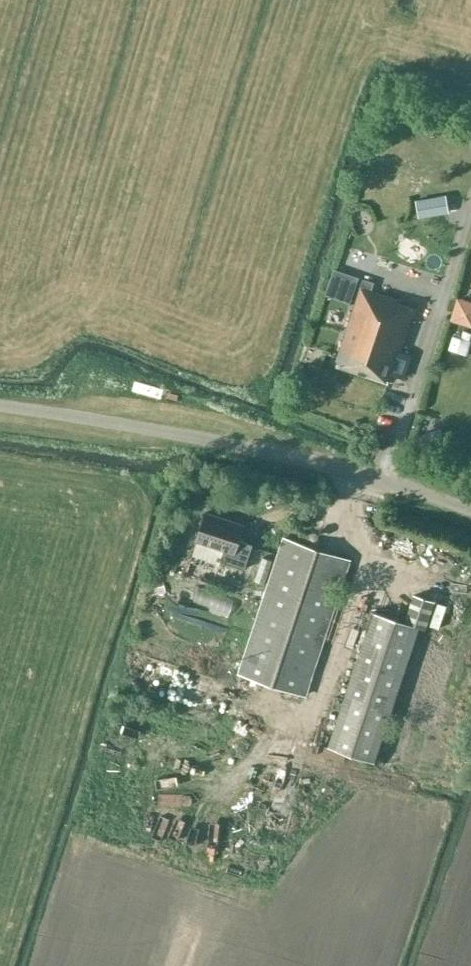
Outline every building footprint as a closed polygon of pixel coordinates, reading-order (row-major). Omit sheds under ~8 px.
[(415,199),(419,217),(442,213),(438,195),(415,199)] [(421,265),(446,269),(448,257),(422,254),(421,265)] [(349,302),(353,289),(329,282),(325,294),(349,302)] [(401,302),(364,289),(337,365),(388,384),(393,368),(405,372),(413,351),(400,347),(414,310),(400,304),(401,302)] [(326,350),(309,345),(302,366),(319,372),(326,350)] [(244,524),(206,511),(196,540),(198,540),(193,554),(218,563),(220,560),(244,569),(253,544),(239,539),(244,524)] [(350,560),(284,538),(239,673),(306,695),(350,560)] [(178,582),(189,587),(195,571),(184,567),(178,582)] [(195,585),(190,599),(224,611),(229,598),(195,585)] [(404,621),(420,626),(424,628),(433,601),(412,594),(404,621)] [(375,761),(420,626),(404,621),(373,611),(328,746),(375,761)] [(134,775),(134,784),(155,784),(155,775),(134,775)] [(114,811),(131,807),(129,797),(112,801),(114,811)]
